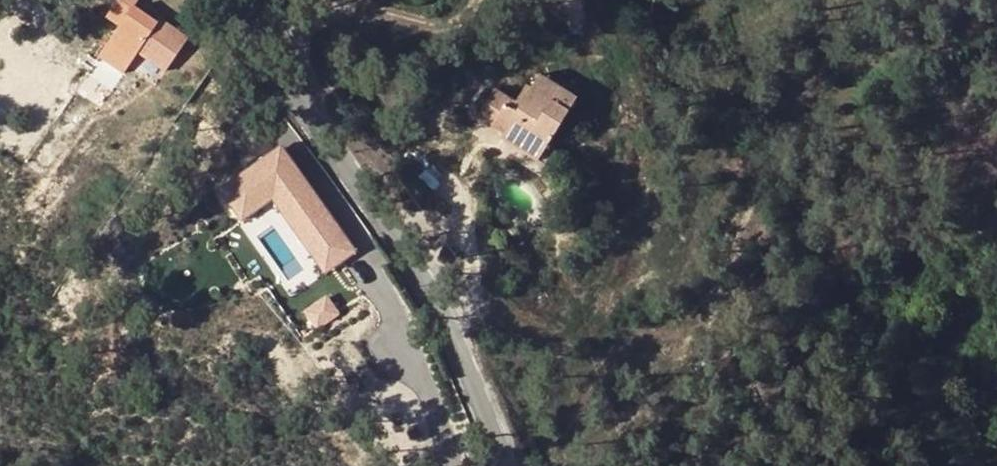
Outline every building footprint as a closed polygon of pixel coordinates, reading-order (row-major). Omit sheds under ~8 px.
[(107,17),(121,26),(108,45),(133,62),(138,53),(166,71),(187,38),(160,20),(158,23),(134,7),(138,0),(118,0),(107,17)] [(108,45),(104,50),(130,67),(133,62),(108,45)] [(104,50),(100,57),(125,74),(130,67),(104,50)] [(538,72),(535,77),(555,90),(557,84),(538,72)] [(477,118),(492,126),(504,107),(514,113),(521,117),(513,131),(525,138),(518,150),(537,162),(577,97),(557,84),(555,90),(535,77),(530,86),(524,83),(514,100),(495,89),(477,118)] [(499,138),(518,150),(525,138),(513,131),(521,117),(514,113),(499,138)] [(283,140),(214,184),(237,221),(272,199),(321,275),(356,253),(283,140)] [(242,220),(225,232),(237,248),(253,236),(242,220)] [(305,307),(317,328),(341,314),(330,293),(305,307)] [(756,377),(760,384),(773,377),(769,369),(756,377)]
